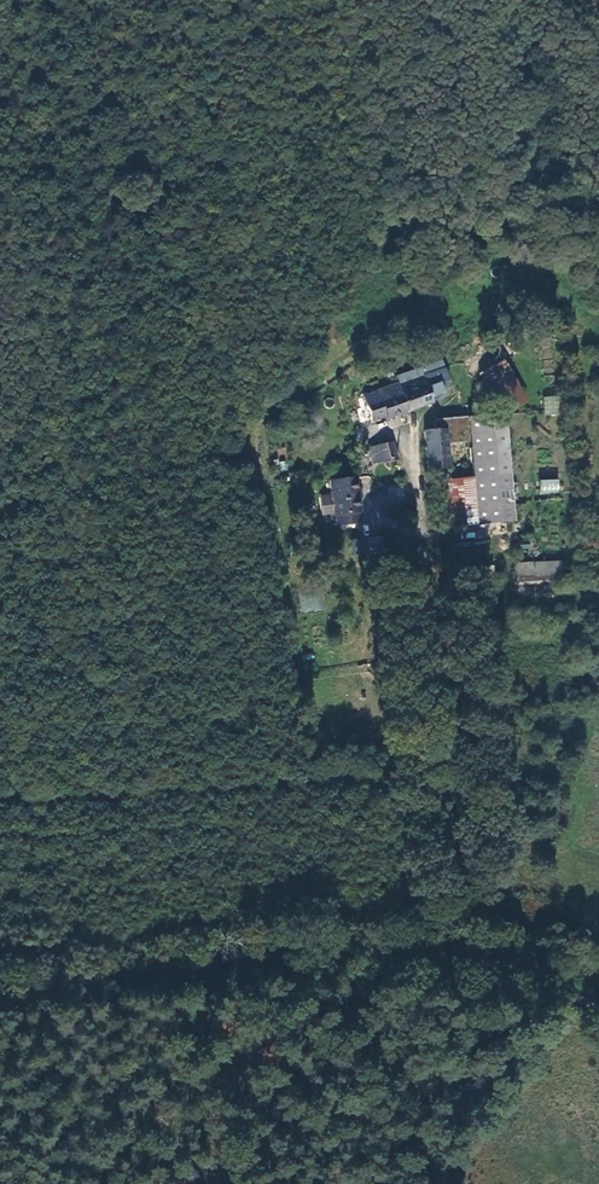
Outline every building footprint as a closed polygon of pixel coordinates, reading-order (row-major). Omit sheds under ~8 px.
[(476,373),(495,414),(526,399),(507,359),(476,373)] [(379,391),(383,402),(366,407),(371,421),(430,403),(422,378),(379,391)] [(543,397),(545,416),(560,414),(559,395),(543,397)] [(471,418),(474,476),(448,478),(451,525),(515,521),(509,415),(471,418)] [(447,468),(442,418),(435,419),(435,429),(424,432),(428,468),(438,470),(447,468)] [(389,443),(380,444),(384,468),(386,467),(387,472),(389,476),(392,476),(395,473),(394,466),(397,465),(395,452),(391,453),(389,443)] [(329,479),(334,523),(358,521),(353,476),(329,479)] [(540,479),(539,493),(560,493),(560,479),(540,479)] [(377,539),(359,543),(362,559),(380,555),(377,539)] [(515,560),(515,581),(562,583),(563,562),(515,560)] [(305,594),(304,610),(322,611),(323,595),(305,594)]
